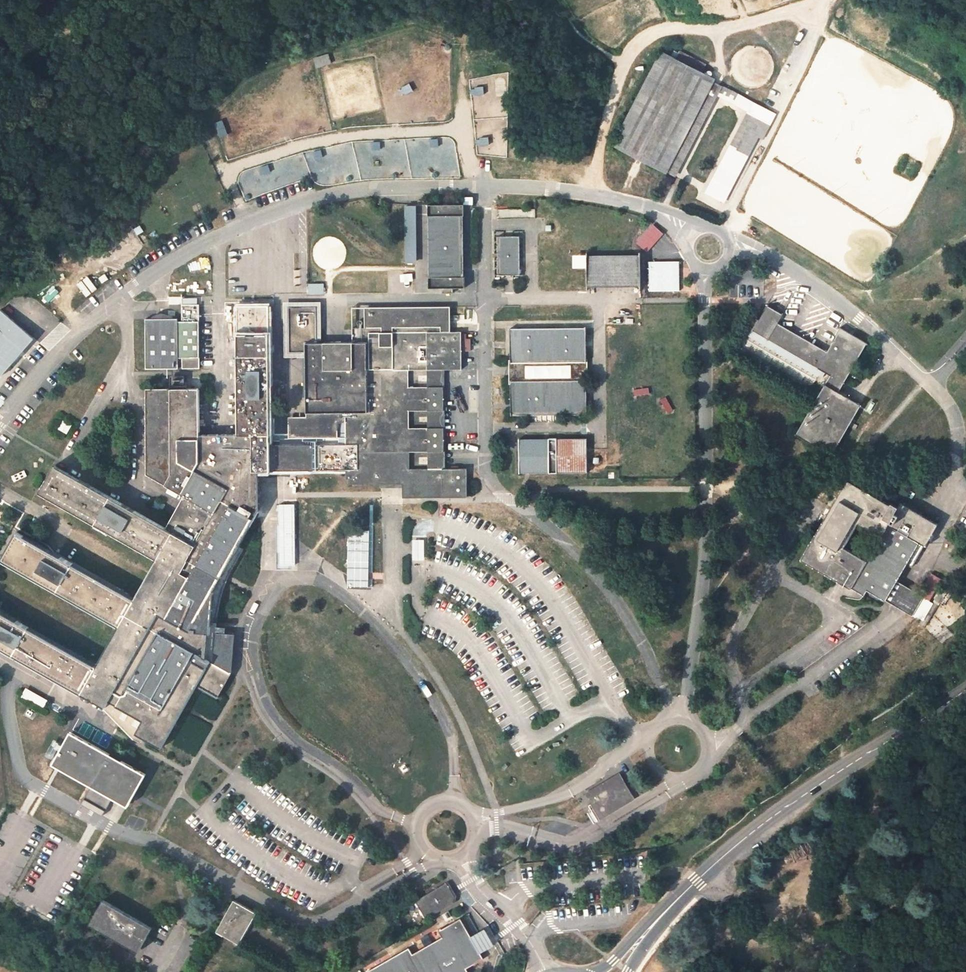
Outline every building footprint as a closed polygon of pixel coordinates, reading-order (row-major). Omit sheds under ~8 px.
[(665,172),(714,80),(663,54),(615,146),(665,172)] [(716,81),(668,173),(674,177),(719,93),(723,95),(727,86),(723,84),(716,81)] [(723,95),(732,100),(736,91),(727,86),(723,95)] [(777,113),(743,95),(736,91),(732,100),(738,104),(751,112),(709,195),(723,203),(766,121),(771,124),(777,113)] [(348,145),(312,151),(313,157),(328,155),(331,168),(348,165),(347,159),(351,158),(348,145)] [(276,188),(295,182),(292,175),(295,174),(291,162),(278,166),(281,177),(273,179),(276,188)] [(465,214),(464,204),(428,204),(428,216),(430,216),(436,216),(437,276),(430,276),(429,276),(429,288),(444,288),(444,293),(454,293),(454,288),(466,288),(466,276),(459,276),(458,214),(465,214)] [(406,206),(407,262),(416,262),(415,206),(406,206)] [(135,240),(131,235),(118,243),(121,249),(135,240)] [(521,275),(521,237),(498,237),(498,275),(521,275)] [(107,260),(102,253),(89,261),(93,268),(107,260)] [(641,286),(641,254),(588,254),(588,287),(641,286)] [(416,262),(407,262),(407,270),(416,270),(416,262)] [(308,293),(324,294),(325,285),(309,284),(308,293)] [(461,332),(441,332),(441,328),(449,327),(448,308),(367,310),(366,310),(366,342),(353,342),(305,342),(306,412),(295,412),(295,425),(289,424),(289,436),(338,436),(338,420),(346,420),(346,443),(270,443),(269,305),(237,306),(238,434),(199,434),(199,389),(172,389),(146,389),(146,474),(184,496),(180,504),(175,513),(167,529),(54,466),(40,492),(156,559),(134,597),(16,533),(2,559),(118,625),(97,665),(0,611),(0,646),(105,707),(109,701),(143,720),(136,733),(162,747),(197,685),(219,696),(231,672),(213,661),(216,622),(211,621),(213,591),(240,545),(260,509),(259,471),(296,471),(346,470),(347,485),(381,484),(382,481),(403,480),(403,487),(403,498),(467,497),(466,469),(446,469),(429,469),(409,469),(410,452),(429,452),(446,452),(445,427),(429,428),(409,428),(409,410),(429,410),(445,410),(445,386),(428,387),(408,387),(408,370),(428,370),(444,370),(462,370),(461,332)] [(179,319),(147,319),(146,369),(179,370),(179,365),(183,366),(183,370),(200,370),(200,358),(200,323),(201,323),(201,306),(183,305),(183,323),(179,323),(179,319)] [(833,456),(862,405),(840,392),(868,343),(841,327),(828,351),(804,337),(788,328),(778,323),(783,313),(769,305),(754,331),(829,374),(819,393),(796,433),(833,456)] [(366,307),(352,307),(353,342),(366,342),(366,310),(367,310),(448,308),(448,306),(366,307)] [(0,311),(0,376),(34,338),(2,309),(0,311)] [(788,328),(795,317),(784,311),(783,313),(778,323),(788,328)] [(586,334),(586,330),(510,331),(510,361),(586,359),(586,340),(586,334)] [(829,374),(754,331),(744,349),(819,393),(829,374)] [(510,361),(512,384),(586,383),(586,359),(510,361)] [(428,387),(445,386),(444,370),(428,370),(428,387)] [(199,389),(199,377),(172,377),(172,389),(199,389)] [(587,411),(586,383),(512,384),(512,412),(587,411)] [(445,427),(445,410),(429,410),(429,428),(445,427)] [(65,433),(69,426),(61,421),(57,428),(65,433)] [(588,469),(587,441),(519,441),(520,470),(588,469)] [(446,469),(446,452),(429,452),(429,469),(446,469)] [(913,567),(938,524),(902,503),(899,507),(892,503),(891,505),(847,481),(801,559),(865,596),(869,590),(886,600),(897,581),(907,564),(913,567)] [(180,504),(173,500),(169,508),(175,513),(180,504)] [(950,533),(944,542),(951,546),(957,537),(950,533)] [(424,566),(424,538),(412,538),(412,566),(424,566)] [(231,573),(244,547),(240,545),(213,591),(211,621),(216,622),(221,601),(231,573)] [(923,596),(897,581),(886,600),(911,615),(923,596)] [(956,590),(961,595),(965,590),(965,584),(965,582),(956,590)] [(955,589),(945,583),(919,624),(924,627),(946,592),(951,595),(955,589)] [(231,672),(236,623),(216,622),(213,661),(231,672)] [(43,706),(46,700),(26,689),(23,694),(43,706)] [(103,709),(134,738),(136,733),(143,720),(109,701),(105,707),(103,709)] [(805,721),(800,715),(786,724),(790,730),(805,721)] [(128,806),(147,773),(123,760),(120,765),(107,758),(110,753),(70,731),(51,764),(91,785),(81,803),(102,815),(112,797),(128,806)] [(633,796),(622,777),(594,793),(598,801),(592,804),(602,820),(608,816),(606,813),(634,797),(633,796)] [(446,882),(414,901),(426,917),(430,916),(457,900),(446,882)] [(240,943),(255,911),(235,899),(216,930),(240,943)] [(138,946),(148,928),(102,902),(91,921),(138,946)] [(366,971),(468,971),(464,967),(481,956),(478,949),(468,933),(459,918),(437,931),(441,937),(411,954),(408,948),(366,971)] [(482,924),(468,933),(478,949),(492,940),(482,924)]
